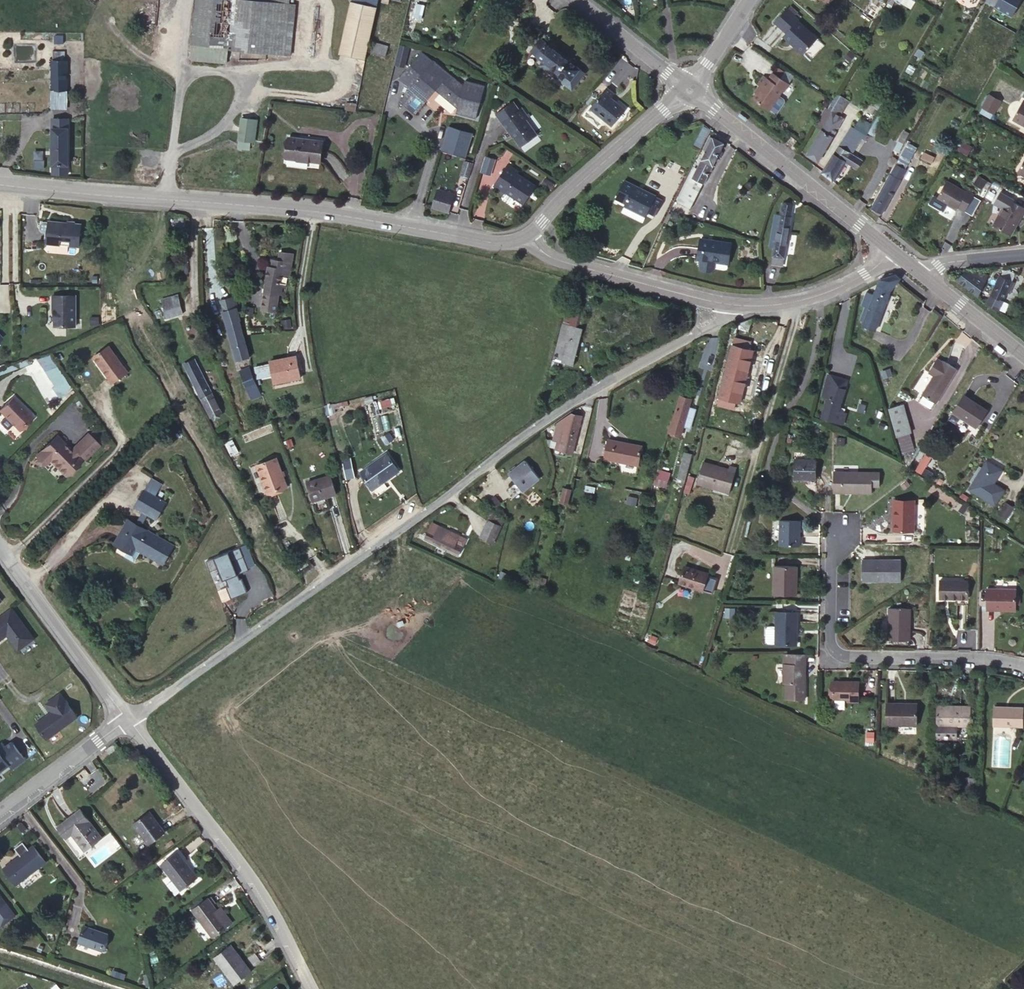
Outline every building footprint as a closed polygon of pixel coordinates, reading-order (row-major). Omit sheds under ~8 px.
[(193,43),(228,47),(228,48),(291,54),(296,5),(290,4),(249,0),(197,0),(193,43)] [(378,7),(376,7),(351,0),(339,54),(365,60),(378,7)] [(995,6),(1012,16),(1021,0),(998,0),(995,6)] [(424,5),(417,3),(414,17),(421,19),(424,5)] [(798,20),(786,9),(774,22),(786,33),(783,37),(802,54),(817,38),(798,21),(798,20)] [(63,35),(55,35),(55,44),(63,44),(63,35)] [(388,46),(374,42),(371,52),(385,56),(388,46)] [(228,47),(193,43),(192,59),(226,62),(228,48),(228,47)] [(585,73),(547,43),(538,55),(545,60),(541,65),(572,89),(585,73)] [(398,44),(393,64),(403,66),(409,47),(398,44)] [(422,52),(418,55),(430,65),(433,61),(422,52)] [(430,65),(418,55),(399,79),(411,88),(406,94),(410,97),(402,106),(414,116),(435,91),(458,109),(456,114),(476,119),(485,87),(466,82),(464,86),(433,61),(430,65)] [(618,90),(633,66),(618,56),(602,80),(618,90)] [(54,61),(54,90),(67,90),(66,61),(54,61)] [(784,90),(788,83),(772,72),(768,78),(763,75),(758,82),(761,85),(752,98),(769,109),(783,89),(784,90)] [(615,94),(607,88),(589,108),(611,126),(625,109),(611,98),(615,94)] [(410,97),(406,94),(399,103),(402,106),(410,97)] [(1000,101),(989,95),(982,107),(993,113),(1000,101)] [(67,96),(54,96),(54,106),(67,107),(67,96)] [(770,109),(775,113),(785,100),(779,96),(770,109)] [(876,104),(864,98),(858,108),(870,115),(876,104)] [(1022,102),(1013,119),(1023,125),(1023,103),(1022,102)] [(529,118),(522,108),(502,122),(521,147),(537,135),(526,120),(529,118)] [(843,118),(825,108),(815,126),(822,130),(807,155),(818,161),(843,118)] [(252,142),(255,120),(241,118),(239,141),(250,142),(252,142)] [(68,119),(52,119),(52,173),(68,173),(68,119)] [(447,125),(440,150),(465,157),(472,133),(447,125)] [(851,126),(822,171),(822,172),(832,180),(844,160),(847,162),(855,167),(858,161),(849,155),(850,153),(849,153),(862,132),(851,126)] [(894,149),(898,152),(909,133),(905,130),(894,149)] [(323,141),(289,136),(286,158),(320,162),(323,141)] [(791,136),(788,141),(793,145),(796,140),(791,136)] [(706,151),(713,139),(710,137),(703,150),(706,151)] [(713,139),(706,151),(701,161),(701,160),(694,175),(692,174),(677,202),(690,208),(724,144),(713,139)] [(250,142),(239,141),(238,148),(249,149),(250,142)] [(916,147),(908,143),(882,191),(881,191),(872,208),(882,213),(886,205),(886,204),(891,194),(892,195),(905,170),(904,169),(916,147)] [(942,154),(932,150),(930,154),(935,157),(932,163),(937,165),(942,154)] [(490,175),(494,161),(485,158),(481,173),(490,175)] [(844,160),(832,180),(835,182),(847,162),(844,160)] [(519,172),(507,165),(492,186),(504,194),(505,193),(524,205),(536,187),(517,174),(519,172)] [(624,179),(624,181),(641,190),(642,188),(624,179)] [(641,190),(624,181),(615,199),(624,203),(623,206),(645,216),(646,213),(648,210),(655,214),(662,199),(655,196),(655,195),(642,188),(641,190)] [(965,192),(946,182),(937,198),(956,208),(957,206),(965,210),(973,197),(974,194),(967,190),(965,192)] [(453,194),(437,189),(432,208),(449,212),(453,194)] [(993,225),(1009,235),(1021,216),(1023,217),(1023,215),(1023,208),(1012,201),(1013,199),(1001,192),(994,202),(1004,208),(993,225)] [(981,201),(973,197),(965,210),(974,215),(981,201)] [(477,202),(476,215),(484,216),(485,203),(477,202)] [(779,223),(774,222),(772,233),(777,234),(773,261),(782,263),(792,206),(782,204),(779,223)] [(81,223),(49,220),(48,221),(42,220),(40,222),(40,228),(41,230),(47,231),(46,242),(79,245),(81,223)] [(731,243),(701,239),(698,259),(701,260),(700,268),(702,271),(711,272),(714,270),(715,262),(728,263),(731,243)] [(283,266),(283,262),(283,261),(270,259),(262,309),(276,311),(280,284),(286,285),(288,278),(289,278),(291,268),(287,267),(283,266)] [(1004,269),(1001,276),(1011,281),(1014,274),(1004,269)] [(957,280),(978,296),(987,275),(977,271),(976,273),(970,270),(968,273),(966,271),(963,272),(957,280)] [(795,286),(802,284),(799,274),(791,276),(794,286),(795,286)] [(896,274),(879,279),(873,295),(867,293),(862,305),(865,307),(860,319),(864,321),(862,325),(875,330),(889,292),(900,278),(896,274)] [(986,303),(998,311),(1011,281),(1001,276),(999,275),(986,303)] [(75,294),(52,294),(52,311),(54,311),(54,322),(56,325),(75,325),(75,294)] [(178,297),(163,302),(165,311),(181,306),(178,297)] [(220,303),(222,312),(237,308),(234,299),(220,303)] [(181,306),(165,311),(167,317),(183,313),(181,306)] [(237,308),(222,312),(236,361),(249,358),(239,321),(240,321),(237,308)] [(567,309),(553,360),(559,362),(574,366),(583,330),(576,327),(579,313),(567,309)] [(752,318),(738,323),(736,331),(731,329),(725,348),(730,350),(723,375),(735,378),(736,371),(737,371),(752,318)] [(108,346),(92,356),(110,383),(126,373),(108,346)] [(618,364),(609,351),(602,356),(611,369),(618,364)] [(300,378),(296,356),(270,361),(270,364),(255,367),(257,378),(264,377),(265,384),(300,378)] [(936,404),(956,369),(942,361),(942,362),(936,359),(928,372),(933,376),(922,395),(936,404)] [(194,360),(184,365),(201,398),(201,397),(211,417),(221,413),(211,392),(194,360)] [(559,362),(553,360),(548,379),(554,380),(559,362)] [(252,399),(262,395),(250,367),(241,371),(252,399)] [(846,380),(827,374),(821,396),(827,398),(822,417),(842,424),(846,413),(838,411),(846,380)] [(0,405),(0,412),(16,428),(29,415),(10,395),(0,405)] [(987,411),(964,395),(953,412),(976,427),(987,411)] [(673,421),(671,421),(668,431),(680,435),(683,427),(686,416),(690,399),(680,396),(673,421)] [(903,404),(888,408),(896,436),(909,432),(911,432),(903,404)] [(571,414),(568,415),(562,443),(560,450),(572,453),(581,416),(571,414)] [(568,415),(566,417),(560,443),(562,443),(568,415)] [(560,443),(566,417),(558,423),(554,441),(558,442),(560,443)] [(914,449),(909,432),(896,436),(901,453),(914,449)] [(53,435),(33,454),(42,463),(46,459),(61,474),(76,460),(73,457),(76,454),(81,459),(96,445),(85,434),(67,450),(53,435)] [(641,446),(607,440),(604,459),(637,465),(641,446)] [(233,441),(226,444),(231,455),(238,452),(233,441)] [(692,455),(684,453),(676,482),(683,484),(692,455)] [(386,454),(360,472),(373,489),(398,471),(386,454)] [(351,456),(342,458),(347,478),(356,475),(351,456)] [(276,458),(257,465),(267,493),(286,486),(276,458)] [(816,459),(794,459),(794,479),(816,479),(816,459)] [(525,460),(508,473),(522,491),(539,478),(525,460)] [(1001,470),(987,461),(983,468),(979,466),(970,481),(973,483),(969,489),(994,504),(1004,490),(993,484),(1001,470)] [(728,469),(702,462),(697,484),(729,493),(736,467),(729,465),(728,469)] [(669,473),(657,470),(653,485),(664,488),(669,473)] [(841,471),(834,471),(833,491),(841,491),(841,471)] [(872,472),(841,471),(841,491),(872,491),(872,472)] [(330,475),(307,482),(313,502),(336,495),(330,475)] [(151,478),(144,490),(155,496),(162,484),(151,478)] [(570,489),(563,487),(559,502),(566,504),(570,489)] [(128,520),(113,544),(126,552),(124,556),(133,561),(140,550),(164,564),(175,546),(141,527),(148,514),(156,519),(165,503),(155,496),(144,490),(134,507),(142,511),(135,524),(128,520)] [(893,499),(892,517),(896,517),(897,503),(915,503),(915,500),(893,499)] [(896,517),(892,517),(892,532),(914,532),(915,503),(897,503),(896,517)] [(1013,507),(1006,503),(999,514),(1006,519),(1013,507)] [(501,526),(487,520),(476,543),(489,549),(501,526)] [(800,521),(779,520),(779,545),(800,545),(800,521)] [(458,536),(439,527),(436,533),(429,530),(425,539),(458,555),(463,547),(455,543),(458,536)] [(250,570),(241,547),(207,561),(211,571),(222,567),(230,586),(227,587),(232,599),(248,592),(243,578),(241,579),(239,574),(250,570)] [(901,560),(862,560),(862,581),(901,581),(901,560)] [(797,566),(775,565),(773,593),(795,595),(797,566)] [(706,574),(684,566),(679,583),(702,590),(706,574)] [(640,577),(633,574),(631,581),(638,583),(640,577)] [(940,580),(940,595),(949,596),(949,599),(968,599),(969,581),(940,580)] [(989,590),(988,608),(1002,608),(1002,612),(1017,612),(1018,590),(989,590)] [(0,616),(0,640),(8,634),(10,637),(9,638),(18,650),(34,639),(11,608),(0,616)] [(910,608),(889,608),(888,639),(910,640),(910,608)] [(795,629),(797,629),(797,611),(776,611),(775,644),(795,644),(795,629)] [(766,643),(774,643),(774,633),(766,634),(766,643)] [(805,655),(787,654),(787,664),(784,664),(783,684),(786,684),(786,699),(804,699),(805,684),(802,684),(802,663),(805,663),(805,655)] [(858,682),(831,680),(831,699),(847,699),(847,702),(857,702),(858,682)] [(61,694),(47,704),(52,712),(36,724),(47,739),(78,717),(61,694)] [(916,704),(887,703),(887,725),(916,725),(916,704)] [(971,706),(952,706),(952,709),(936,709),(936,725),(958,725),(971,725),(971,706)] [(994,726),(1022,726),(1023,708),(994,707),(994,726)] [(958,725),(936,725),(936,738),(957,738),(958,725)] [(9,765),(13,770),(27,760),(13,740),(0,750),(0,771),(9,765)] [(115,742),(106,749),(109,754),(118,747),(115,742)] [(994,763),(1007,764),(1008,749),(996,748),(994,763)] [(74,832),(87,849),(102,837),(80,809),(58,827),(67,838),(72,834),(74,832)] [(158,827),(155,821),(156,820),(149,812),(134,824),(149,844),(164,833),(160,826),(158,827)] [(84,851),(87,849),(74,832),(72,834),(84,851)] [(34,845),(3,868),(16,885),(46,862),(34,845)] [(177,880),(184,889),(197,878),(177,852),(161,864),(175,882),(177,880)] [(181,890),(184,889),(177,880),(175,882),(181,890)] [(228,925),(216,910),(207,898),(191,910),(212,937),(228,925)] [(220,907),(216,910),(228,925),(232,922),(220,907)] [(84,926),(79,941),(102,950),(107,934),(84,926)] [(231,944),(228,946),(235,956),(238,954),(231,944)] [(251,971),(250,970),(243,961),(238,954),(235,956),(228,946),(214,957),(235,984),(251,971)] [(243,961),(250,970),(261,961),(254,952),(243,961)]
